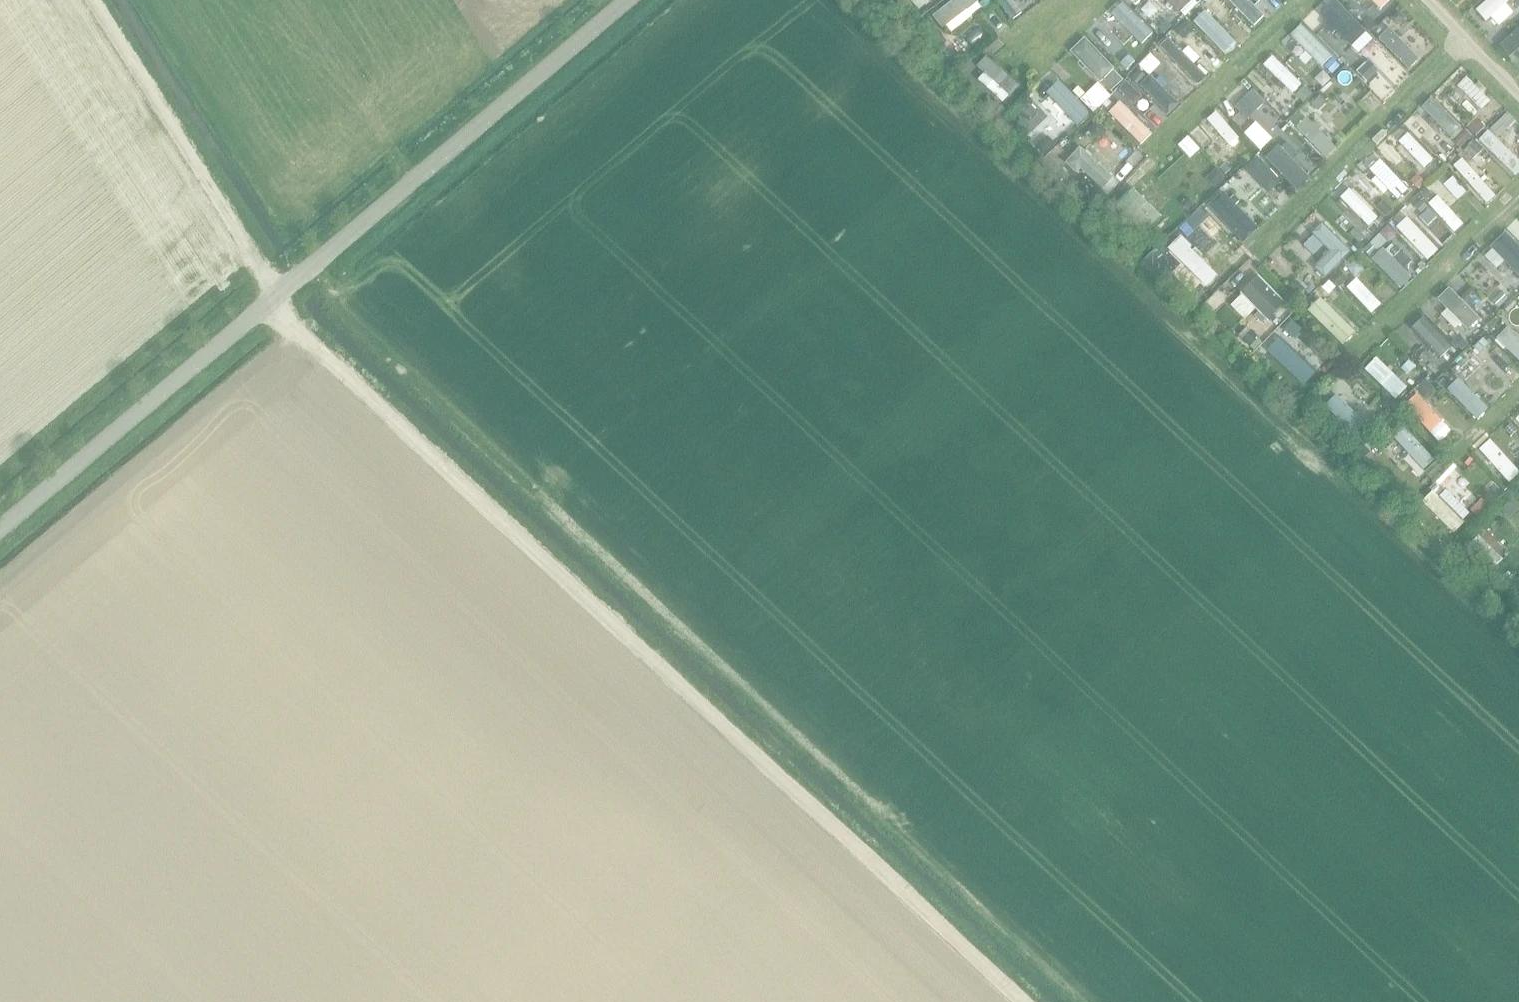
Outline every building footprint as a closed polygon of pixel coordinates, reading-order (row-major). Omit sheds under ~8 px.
[(976,2),(975,0),(953,0),(933,16),(942,28),(976,2)] [(1011,20),(1021,13),(1011,0),(996,0),(1011,20)] [(1178,14),(1189,2),(1187,0),(1164,0),(1178,14)] [(1253,24),(1261,16),(1256,11),(1260,7),(1256,3),(1258,1),(1258,0),(1230,0),(1253,24)] [(1319,14),(1351,47),(1366,33),(1334,0),(1319,14)] [(1474,14),(1483,24),(1510,0),(1490,0),(1474,14)] [(1193,24),(1225,56),(1234,47),(1221,33),(1228,27),(1217,15),(1210,22),(1203,15),(1193,24)] [(1498,46),(1508,57),(1518,47),(1518,27),(1498,46)] [(1295,38),(1326,70),(1336,60),(1305,28),(1295,38)] [(1378,39),(1408,70),(1418,59),(1388,28),(1378,39)] [(1103,38),(1128,63),(1137,54),(1112,29),(1103,38)] [(1076,49),(1107,82),(1115,73),(1085,41),(1076,49)] [(1164,52),(1197,86),(1205,78),(1192,64),(1199,58),(1187,46),(1181,52),(1172,43),(1164,52)] [(1281,45),(1270,54),(1298,86),(1308,76),(1281,45)] [(1018,86),(985,56),(976,66),(997,85),(994,89),(1001,95),(1004,91),(1009,96),(1018,86)] [(1352,71),(1364,84),(1372,76),(1360,63),(1352,71)] [(1139,86),(1167,114),(1178,104),(1149,76),(1139,86)] [(1457,86),(1481,110),(1489,102),(1465,78),(1457,86)] [(1239,94),(1257,114),(1265,106),(1247,87),(1239,94)] [(1051,97),(1078,124),(1087,116),(1060,88),(1051,97)] [(1327,100),(1347,120),(1356,112),(1336,91),(1327,100)] [(1142,130),(1109,98),(1099,108),(1105,114),(1107,112),(1134,139),(1142,130)] [(1421,108),(1452,139),(1462,130),(1431,98),(1421,108)] [(1206,120),(1229,146),(1238,138),(1215,112),(1206,120)] [(1296,127),(1326,158),(1335,149),(1317,130),(1321,126),(1317,123),(1313,126),(1306,118),(1296,127)] [(1515,176),(1518,172),(1518,163),(1487,131),(1478,140),(1515,176)] [(1398,142),(1422,168),(1431,160),(1406,134),(1398,142)] [(1199,150),(1187,136),(1177,145),(1189,158),(1199,150)] [(1272,151),(1299,179),(1309,169),(1281,142),(1272,151)] [(1080,168),(1102,189),(1113,178),(1107,173),(1112,169),(1112,166),(1102,158),(1100,158),(1096,162),(1089,156),(1092,153),(1088,149),(1085,152),(1079,147),(1065,163),(1076,173),(1080,168)] [(1248,158),(1236,178),(1256,190),(1268,171),(1248,158)] [(1453,166),(1486,203),(1494,196),(1462,159),(1453,166)] [(1369,170),(1396,200),(1407,190),(1380,160),(1369,170)] [(1115,204),(1144,233),(1160,217),(1131,188),(1115,204)] [(1343,201),(1374,230),(1383,221),(1353,191),(1343,201)] [(1207,206),(1243,243),(1258,229),(1222,192),(1207,206)] [(1463,224),(1437,195),(1428,204),(1454,232),(1463,224)] [(1496,231),(1514,249),(1502,261),(1518,277),(1518,228),(1509,218),(1496,231)] [(1400,233),(1425,260),(1436,250),(1424,237),(1427,233),(1416,221),(1412,225),(1410,223),(1400,233)] [(1350,251),(1321,222),(1310,233),(1329,252),(1312,268),(1323,279),(1350,251)] [(1480,247),(1493,261),(1508,247),(1496,233),(1480,247)] [(1169,249),(1206,286),(1216,277),(1188,248),(1189,247),(1180,237),(1169,249)] [(1405,277),(1382,252),(1373,260),(1396,285),(1405,277)] [(1465,269),(1495,300),(1505,290),(1475,259),(1465,269)] [(1380,304),(1356,278),(1347,287),(1371,313),(1380,304)] [(1298,300),(1305,289),(1291,281),(1285,292),(1298,300)] [(1448,288),(1436,299),(1467,330),(1479,319),(1448,288)] [(1227,299),(1253,324),(1262,315),(1236,290),(1227,299)] [(1322,290),(1313,298),(1340,325),(1349,317),(1322,290)] [(1342,327),(1319,305),(1311,314),(1334,336),(1342,327)] [(1411,329),(1439,359),(1451,347),(1423,317),(1411,329)] [(1298,333),(1289,325),(1288,326),(1283,322),(1278,328),(1282,332),(1281,333),(1290,342),(1298,333)] [(1518,363),(1518,345),(1517,343),(1518,341),(1518,334),(1516,331),(1511,337),(1507,332),(1498,340),(1518,363)] [(1274,349),(1305,378),(1316,367),(1284,338),(1274,349)] [(1406,388),(1376,358),(1364,370),(1395,399),(1406,388)] [(1444,388),(1473,417),(1482,409),(1453,379),(1444,388)] [(1369,416),(1339,386),(1329,396),(1359,426),(1369,416)] [(1404,406),(1438,443),(1448,434),(1413,398),(1404,406)] [(1392,437),(1424,472),(1433,463),(1424,453),(1423,453),(1401,429),(1392,437)] [(1515,470),(1492,445),(1483,453),(1506,478),(1515,470)] [(1460,489),(1470,480),(1452,459),(1442,468),(1460,489)] [(1438,480),(1431,488),(1463,519),(1471,511),(1438,480)] [(1456,515),(1431,491),(1423,500),(1447,524),(1456,515)] [(1516,512),(1518,511),(1518,492),(1510,496),(1516,512)] [(1469,545),(1494,568),(1502,559),(1478,536),(1469,545)]
